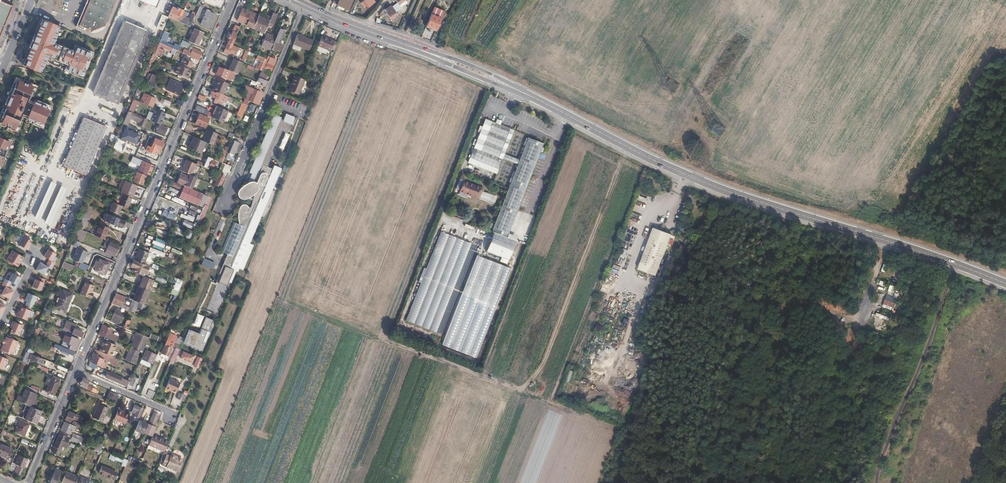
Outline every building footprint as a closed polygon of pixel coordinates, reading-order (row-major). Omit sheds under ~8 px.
[(83,30),(84,28),(79,26),(89,0),(87,0),(77,24),(76,27),(83,30)] [(79,26),(84,28),(83,30),(85,30),(86,29),(91,31),(104,25),(114,0),(89,0),(79,26)] [(351,0),(334,0),(333,3),(347,9),(351,0)] [(361,3),(365,10),(375,3),(373,0),(365,0),(361,3)] [(405,0),(395,0),(397,3),(391,7),(390,6),(384,10),(390,20),(397,16),(395,13),(401,9),(399,5),(405,1),(405,0)] [(7,18),(12,6),(0,1),(0,35),(7,18)] [(195,16),(198,18),(202,7),(203,7),(203,5),(199,4),(198,6),(199,6),(195,16)] [(171,7),(167,17),(170,19),(178,22),(183,10),(178,9),(178,8),(176,7),(176,8),(171,7)] [(252,28),(254,24),(260,10),(253,7),(245,25),(252,28)] [(265,28),(266,27),(268,22),(270,17),(265,14),(266,12),(260,9),(260,10),(254,24),(265,28)] [(426,25),(436,30),(444,11),(439,9),(436,16),(431,14),(426,25)] [(183,10),(178,22),(189,26),(195,12),(192,11),(188,19),(183,17),(185,14),(186,14),(186,12),(183,10)] [(200,24),(209,27),(214,14),(206,10),(200,24)] [(229,39),(228,42),(232,44),(245,14),(239,12),(238,14),(237,14),(235,18),(239,20),(236,29),(235,29),(234,31),(232,31),(231,35),(229,34),(228,38),(229,39)] [(270,17),(268,22),(272,24),(276,15),(272,13),(270,17)] [(167,17),(161,30),(164,31),(170,19),(167,17)] [(161,30),(165,21),(159,19),(156,28),(161,30)] [(59,27),(44,21),(41,27),(40,26),(23,67),(42,74),(45,68),(43,68),(45,64),(46,61),(45,61),(47,56),(49,57),(48,58),(62,64),(64,65),(68,66),(66,70),(81,76),(91,54),(76,48),(74,52),(54,44),(54,45),(51,44),(53,40),(55,40),(58,33),(56,33),(59,27)] [(91,93),(118,104),(148,32),(121,21),(91,93)] [(197,45),(202,32),(193,28),(188,41),(197,45)] [(276,49),(279,50),(282,44),(281,43),(285,31),(280,29),(272,49),(275,50),(276,49)] [(161,30),(157,41),(160,43),(161,43),(164,44),(165,42),(162,41),(165,32),(164,31),(161,30)] [(268,48),(270,49),(275,37),(266,33),(261,46),(267,48),(268,48)] [(294,43),(309,50),(313,40),(298,34),(294,43)] [(317,46),(329,50),(333,41),(321,36),(317,46)] [(157,41),(152,53),(156,55),(158,56),(159,53),(162,54),(164,51),(158,48),(159,45),(168,49),(168,47),(160,43),(157,41)] [(232,44),(228,42),(223,52),(228,54),(229,51),(235,54),(238,47),(235,46),(232,44)] [(248,51),(255,54),(256,51),(254,50),(256,45),(253,44),(251,48),(246,47),(245,50),(246,50),(248,51)] [(186,54),(198,59),(201,52),(192,48),(190,52),(187,51),(186,54)] [(152,53),(147,65),(151,66),(156,55),(152,53)] [(261,70),(262,67),(266,59),(255,54),(253,57),(256,58),(255,59),(260,61),(258,67),(256,66),(255,68),(261,70)] [(262,67),(271,70),(273,65),(271,64),(272,61),(274,62),(275,59),(267,55),(266,59),(262,67)] [(180,64),(190,68),(193,62),(183,58),(180,64)] [(237,74),(242,62),(233,59),(228,70),(229,70),(237,74)] [(182,66),(177,64),(173,73),(186,78),(190,70),(182,66)] [(226,79),(229,70),(228,70),(219,66),(217,70),(216,72),(215,74),(226,79)] [(143,84),(153,88),(157,77),(147,73),(143,84)] [(288,90),(298,94),(304,79),(294,75),(288,90)] [(165,89),(179,95),(183,85),(169,79),(165,89)] [(221,94),(225,83),(217,79),(212,90),(216,92),(221,94)] [(17,81),(0,123),(17,130),(21,122),(19,121),(22,115),(27,117),(26,120),(42,126),(49,109),(34,102),(32,105),(27,103),(30,96),(31,97),(34,88),(17,81)] [(221,94),(216,92),(216,93),(211,91),(209,96),(214,98),(213,102),(221,105),(222,101),(225,102),(227,96),(221,94)] [(242,103),(246,105),(248,100),(251,93),(249,92),(246,99),(245,99),(243,102),(242,102),(242,103)] [(251,93),(248,100),(256,103),(259,96),(254,94),(254,93),(252,92),(251,93)] [(140,102),(152,107),(155,99),(143,94),(140,102)] [(212,100),(199,94),(197,97),(211,103),(212,100)] [(161,98),(159,102),(169,107),(171,102),(161,98)] [(240,116),(241,116),(246,105),(242,103),(238,101),(236,106),(239,108),(237,114),(240,116)] [(195,105),(194,110),(206,115),(207,111),(195,105)] [(212,117),(222,121),(226,110),(217,106),(212,117)] [(128,110),(122,123),(126,125),(130,117),(129,117),(130,115),(134,117),(132,123),(142,127),(146,118),(132,112),(128,110)] [(164,117),(154,112),(151,120),(159,124),(161,125),(164,117)] [(237,225),(236,226),(243,229),(231,258),(225,256),(218,275),(221,276),(217,283),(226,287),(232,271),(231,270),(233,267),(238,269),(260,217),(263,218),(263,217),(266,212),(268,208),(266,208),(269,204),(272,198),(273,193),(273,191),(271,190),(280,169),(272,166),(271,169),(266,167),(270,151),(269,151),(278,129),(286,132),(289,125),(291,125),(295,117),(285,112),(282,119),(279,118),(280,116),(273,113),(248,172),(253,174),(250,181),(248,181),(244,184),(240,187),(237,190),(237,194),(238,196),(239,197),(241,198),(244,198),(246,197),(248,195),(249,197),(248,209),(246,209),(246,208),(244,207),(243,206),(241,206),(239,207),(236,212),(236,216),(236,220),(236,222),(237,225)] [(198,114),(194,123),(196,124),(204,128),(208,118),(198,114)] [(62,165),(85,175),(106,126),(83,116),(62,165)] [(58,135),(63,137),(70,120),(65,118),(58,135)] [(468,163),(475,166),(477,162),(498,170),(502,159),(504,154),(513,132),(485,120),(468,163)] [(165,133),(168,128),(161,125),(159,124),(157,130),(165,133)] [(206,128),(201,140),(210,144),(215,132),(206,128)] [(125,129),(121,138),(136,144),(140,135),(125,129)] [(279,148),(284,150),(288,133),(283,132),(279,148)] [(163,141),(155,137),(150,148),(146,146),(145,150),(155,155),(156,150),(158,151),(163,141)] [(188,148),(200,153),(205,142),(201,140),(194,137),(191,144),(190,144),(188,148)] [(488,221),(485,229),(491,231),(491,232),(515,241),(517,237),(508,233),(540,152),(542,152),(544,148),(542,147),(543,143),(527,137),(526,141),(525,140),(517,159),(504,154),(502,159),(517,164),(508,188),(494,224),(488,221)] [(0,166),(10,143),(0,138),(0,166)] [(116,138),(112,147),(122,151),(126,142),(116,138)] [(233,140),(228,153),(231,154),(233,155),(238,142),(233,140)] [(221,162),(231,166),(233,161),(229,159),(231,154),(228,153),(225,152),(221,162)] [(211,157),(207,156),(204,163),(197,160),(196,163),(200,165),(206,168),(207,166),(212,168),(215,161),(210,159),(211,157)] [(153,165),(134,157),(132,162),(147,169),(145,173),(149,175),(153,165)] [(179,170),(188,173),(190,174),(195,163),(186,159),(183,166),(181,165),(179,170)] [(477,162),(475,166),(473,172),(494,180),(498,170),(477,162)] [(228,174),(231,166),(222,163),(219,170),(228,174)] [(206,168),(200,165),(196,175),(202,177),(203,175),(209,177),(208,180),(213,182),(217,173),(211,171),(212,170),(206,168)] [(147,176),(138,172),(134,181),(143,185),(147,176)] [(180,173),(176,182),(190,188),(195,177),(190,174),(188,173),(186,176),(180,173)] [(214,185),(219,187),(224,176),(219,174),(214,185)] [(472,194),(475,187),(476,186),(460,179),(455,190),(472,196),(472,194)] [(125,180),(121,192),(123,193),(132,197),(137,185),(125,180)] [(51,226),(64,187),(59,186),(56,195),(52,193),(55,183),(49,181),(46,190),(41,188),(37,201),(39,201),(33,219),(39,221),(45,203),(47,204),(50,195),(53,196),(44,224),(51,226)] [(178,197),(202,207),(207,196),(205,195),(190,188),(176,182),(176,184),(171,182),(170,185),(179,189),(178,191),(180,192),(178,197)] [(118,204),(121,205),(127,208),(132,197),(123,193),(118,204)] [(172,200),(183,207),(185,203),(174,196),(172,200)] [(179,217),(193,221),(196,212),(188,210),(189,208),(162,200),(161,206),(181,212),(179,217)] [(204,209),(210,211),(213,203),(207,201),(204,209)] [(118,204),(112,202),(109,210),(118,214),(121,205),(118,204)] [(85,210),(82,216),(92,221),(94,217),(88,214),(89,211),(85,210)] [(161,215),(174,220),(176,215),(163,210),(161,215)] [(127,222),(112,215),(108,224),(120,229),(121,227),(125,228),(127,222)] [(192,230),(194,225),(184,220),(182,225),(192,230)] [(98,223),(93,234),(104,238),(108,227),(98,223)] [(243,229),(236,226),(233,225),(221,254),(225,256),(231,258),(243,229)] [(658,274),(674,233),(656,226),(640,267),(658,274)] [(43,237),(52,238),(52,230),(44,230),(43,237)] [(436,332),(471,243),(440,231),(426,269),(423,268),(418,282),(420,283),(405,320),(436,332)] [(20,242),(19,245),(27,250),(30,244),(29,243),(31,240),(23,236),(20,242)] [(141,244),(148,247),(151,240),(144,237),(141,244)] [(160,243),(161,240),(158,238),(155,244),(163,247),(164,245),(160,243)] [(513,246),(491,238),(486,252),(501,257),(499,261),(507,264),(513,246)] [(73,239),(68,251),(65,258),(68,260),(77,241),(73,239)] [(109,242),(109,241),(105,239),(103,247),(115,252),(118,246),(109,242)] [(77,247),(72,260),(82,264),(84,259),(86,260),(89,252),(77,247)] [(139,248),(134,260),(143,263),(146,255),(152,258),(153,255),(153,254),(139,248)] [(48,249),(45,253),(43,256),(49,260),(47,262),(53,266),(54,263),(51,261),(56,253),(48,249)] [(13,260),(8,257),(6,260),(17,267),(21,261),(23,257),(16,252),(13,260)] [(496,307),(511,268),(476,255),(462,293),(496,307)] [(99,271),(107,274),(111,265),(110,264),(111,261),(104,258),(99,271)] [(200,264),(212,269),(215,263),(203,258),(200,264)] [(129,270),(143,276),(144,276),(148,266),(143,263),(134,260),(129,270)] [(51,269),(53,266),(47,262),(45,265),(40,262),(35,270),(43,274),(48,267),(51,269)] [(63,262),(62,267),(72,270),(74,265),(63,262)] [(83,264),(80,263),(79,268),(87,271),(90,266),(83,263),(83,264)] [(81,275),(72,271),(68,282),(77,286),(81,275)] [(5,278),(3,282),(9,285),(11,282),(16,285),(20,277),(12,273),(8,280),(5,278)] [(40,290),(44,279),(38,276),(37,280),(35,279),(31,287),(40,290)] [(143,276),(138,286),(148,290),(152,280),(144,276),(143,276)] [(767,291),(770,283),(763,280),(760,288),(767,291)] [(1,294),(9,298),(13,291),(7,288),(9,285),(3,282),(1,285),(5,287),(1,294)] [(80,295),(90,299),(92,294),(91,293),(94,287),(85,283),(80,295)] [(148,290),(138,286),(132,300),(143,304),(149,291),(148,290)] [(55,307),(65,311),(72,294),(62,290),(59,298),(57,298),(56,302),(57,302),(55,307)] [(25,305),(31,307),(36,296),(27,292),(24,300),(26,301),(25,305)] [(115,293),(111,303),(133,312),(136,307),(143,310),(145,305),(143,304),(132,300),(131,300),(128,307),(121,304),(124,297),(115,293)] [(883,306),(893,310),(898,300),(890,297),(888,300),(885,299),(883,306)] [(16,316),(26,320),(30,310),(21,307),(20,310),(18,310),(16,316)] [(110,321),(116,324),(118,325),(122,315),(119,313),(120,311),(115,309),(110,321)] [(199,328),(204,316),(197,314),(192,326),(199,328)] [(199,334),(187,330),(182,344),(202,351),(211,325),(212,325),(214,320),(205,317),(202,324),(199,334)] [(75,324),(66,320),(65,324),(63,324),(61,329),(80,337),(82,332),(73,328),(75,324)] [(18,335),(22,325),(12,321),(10,327),(11,328),(10,331),(18,335)] [(102,325),(98,334),(115,341),(117,336),(110,333),(112,329),(102,325)] [(144,346),(144,347),(147,349),(152,337),(157,339),(158,336),(151,333),(148,337),(146,344),(145,344),(144,346)] [(177,337),(169,333),(165,344),(162,342),(158,352),(168,356),(177,337)] [(69,347),(75,350),(79,341),(70,336),(69,337),(64,335),(62,340),(70,344),(69,347)] [(4,340),(2,343),(0,349),(12,354),(18,341),(5,336),(4,340)] [(144,342),(136,338),(133,347),(137,349),(139,344),(143,346),(144,342)] [(104,341),(100,352),(106,354),(113,357),(118,346),(104,341)] [(74,351),(59,345),(58,349),(72,356),(74,351)] [(91,347),(89,351),(93,353),(89,363),(95,365),(95,364),(96,364),(98,357),(113,363),(115,358),(100,352),(91,347)] [(174,361),(179,349),(176,347),(170,360),(174,361)] [(144,360),(142,364),(150,368),(156,355),(146,350),(141,359),(144,360)] [(33,354),(25,351),(21,361),(26,364),(27,361),(26,361),(29,355),(30,355),(29,358),(41,363),(43,359),(33,355),(33,354)] [(194,358),(196,355),(193,354),(193,355),(183,351),(181,358),(190,362),(192,357),(194,358)] [(132,353),(129,352),(127,356),(128,357),(127,361),(133,364),(135,360),(134,360),(136,355),(132,353)] [(105,377),(126,385),(127,381),(120,378),(121,377),(111,373),(110,374),(107,373),(105,377)] [(85,387),(84,388),(94,392),(95,389),(85,385),(87,381),(88,379),(81,377),(79,381),(81,381),(79,385),(85,387)] [(166,387),(176,392),(180,382),(170,377),(166,387)] [(59,381),(52,378),(51,378),(46,392),(53,395),(59,381)] [(154,396),(158,386),(150,383),(146,392),(154,396)] [(21,387),(25,389),(37,394),(39,391),(22,384),(21,387)] [(16,400),(30,406),(33,400),(36,401),(38,395),(37,394),(25,389),(23,394),(20,392),(16,400)] [(106,398),(115,401),(118,395),(109,392),(106,398)] [(92,417),(102,421),(108,408),(98,404),(92,417)] [(134,416),(138,417),(142,408),(134,405),(131,411),(135,413),(134,416)] [(30,406),(25,419),(36,423),(41,411),(30,406)] [(124,423),(128,414),(117,410),(113,418),(124,423)] [(83,417),(68,411),(66,416),(64,416),(63,419),(70,422),(71,419),(80,422),(83,417)] [(151,437),(153,433),(156,425),(154,424),(158,414),(153,412),(148,424),(147,423),(143,434),(151,437)] [(134,430),(143,434),(147,423),(139,420),(134,430)] [(73,431),(75,427),(64,422),(60,429),(70,433),(71,430),(73,431)] [(20,434),(29,438),(34,426),(25,423),(20,434)] [(59,433),(55,443),(60,445),(61,441),(62,439),(67,442),(69,437),(59,433)] [(164,449),(168,439),(153,433),(151,437),(149,442),(164,449)] [(60,445),(55,443),(52,451),(59,453),(62,446),(60,445)] [(7,458),(11,449),(0,444),(0,455),(7,458)] [(166,453),(165,454),(162,461),(162,462),(177,469),(182,459),(181,457),(178,456),(177,457),(170,454),(169,454),(166,453)] [(114,459),(126,464),(127,460),(122,458),(112,454),(110,460),(113,462),(114,459)] [(11,462),(8,470),(20,475),(27,458),(18,455),(15,463),(11,462)] [(98,473),(113,480),(116,472),(101,466),(98,473)] [(49,482),(56,482),(59,476),(60,476),(61,472),(54,469),(49,482)] [(63,482),(74,482),(77,476),(65,471),(61,482),(63,482)]
